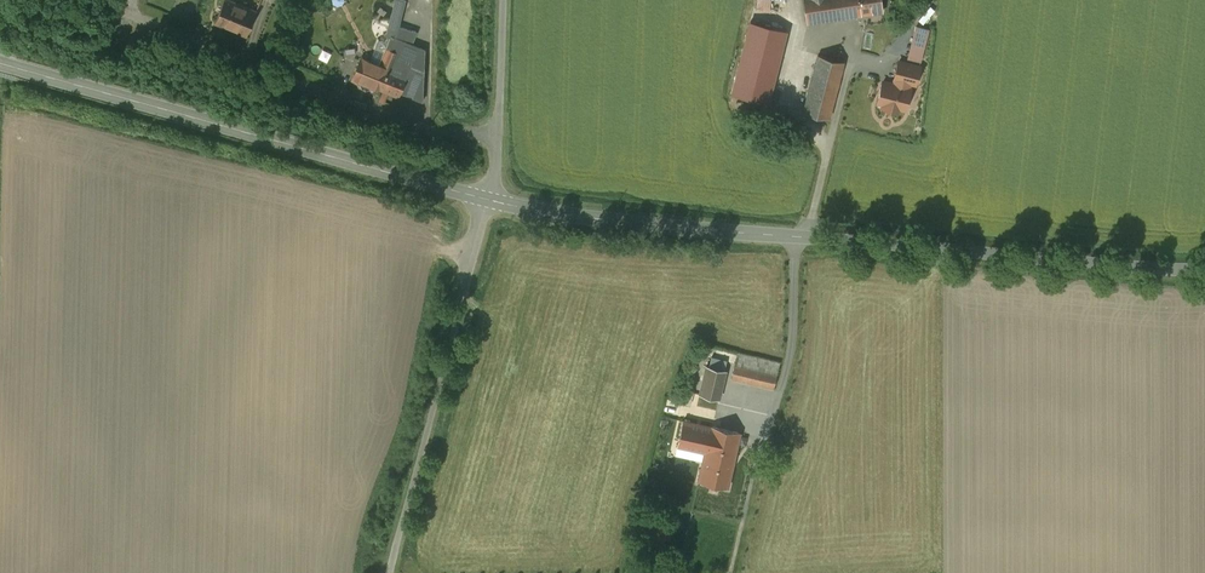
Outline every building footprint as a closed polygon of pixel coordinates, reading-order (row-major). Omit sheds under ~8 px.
[(216,22),(248,35),(256,12),(225,0),(216,22)] [(376,87),(399,97),(402,92),(423,101),(426,50),(411,45),(416,32),(399,27),(406,0),(397,0),(387,36),(391,37),(383,55),(380,64),(384,66),(376,87)] [(807,22),(850,16),(847,0),(804,0),(807,22)] [(850,16),(883,11),(882,0),(847,0),(850,16)] [(797,24),(758,15),(747,60),(765,64),(756,99),(777,104),(797,24)] [(362,57),(380,64),(383,55),(376,52),(378,47),(368,43),(362,57)] [(843,61),(819,55),(804,110),(829,117),(843,61)] [(362,57),(361,57),(352,80),(367,86),(368,84),(376,87),(384,66),(380,64),(362,57)] [(910,83),(915,84),(920,66),(899,61),(895,79),(896,79),(910,83)] [(910,83),(896,79),(894,84),(883,82),(878,102),(884,104),(883,108),(898,111),(899,108),(905,109),(910,89),(909,89),(910,83)] [(780,363),(737,353),(731,378),(774,388),(780,363)] [(707,365),(700,394),(719,398),(726,370),(725,370),(727,361),(711,358),(709,366),(707,365)] [(685,389),(682,402),(690,404),(694,392),(685,389)] [(728,443),(737,445),(740,432),(712,426),(711,427),(684,420),(678,445),(705,452),(707,446),(726,450),(728,443)] [(705,452),(699,481),(727,487),(737,445),(728,443),(726,450),(707,446),(705,452)] [(663,509),(649,506),(646,521),(660,524),(663,509)] [(666,530),(655,527),(650,543),(661,546),(666,530)]
